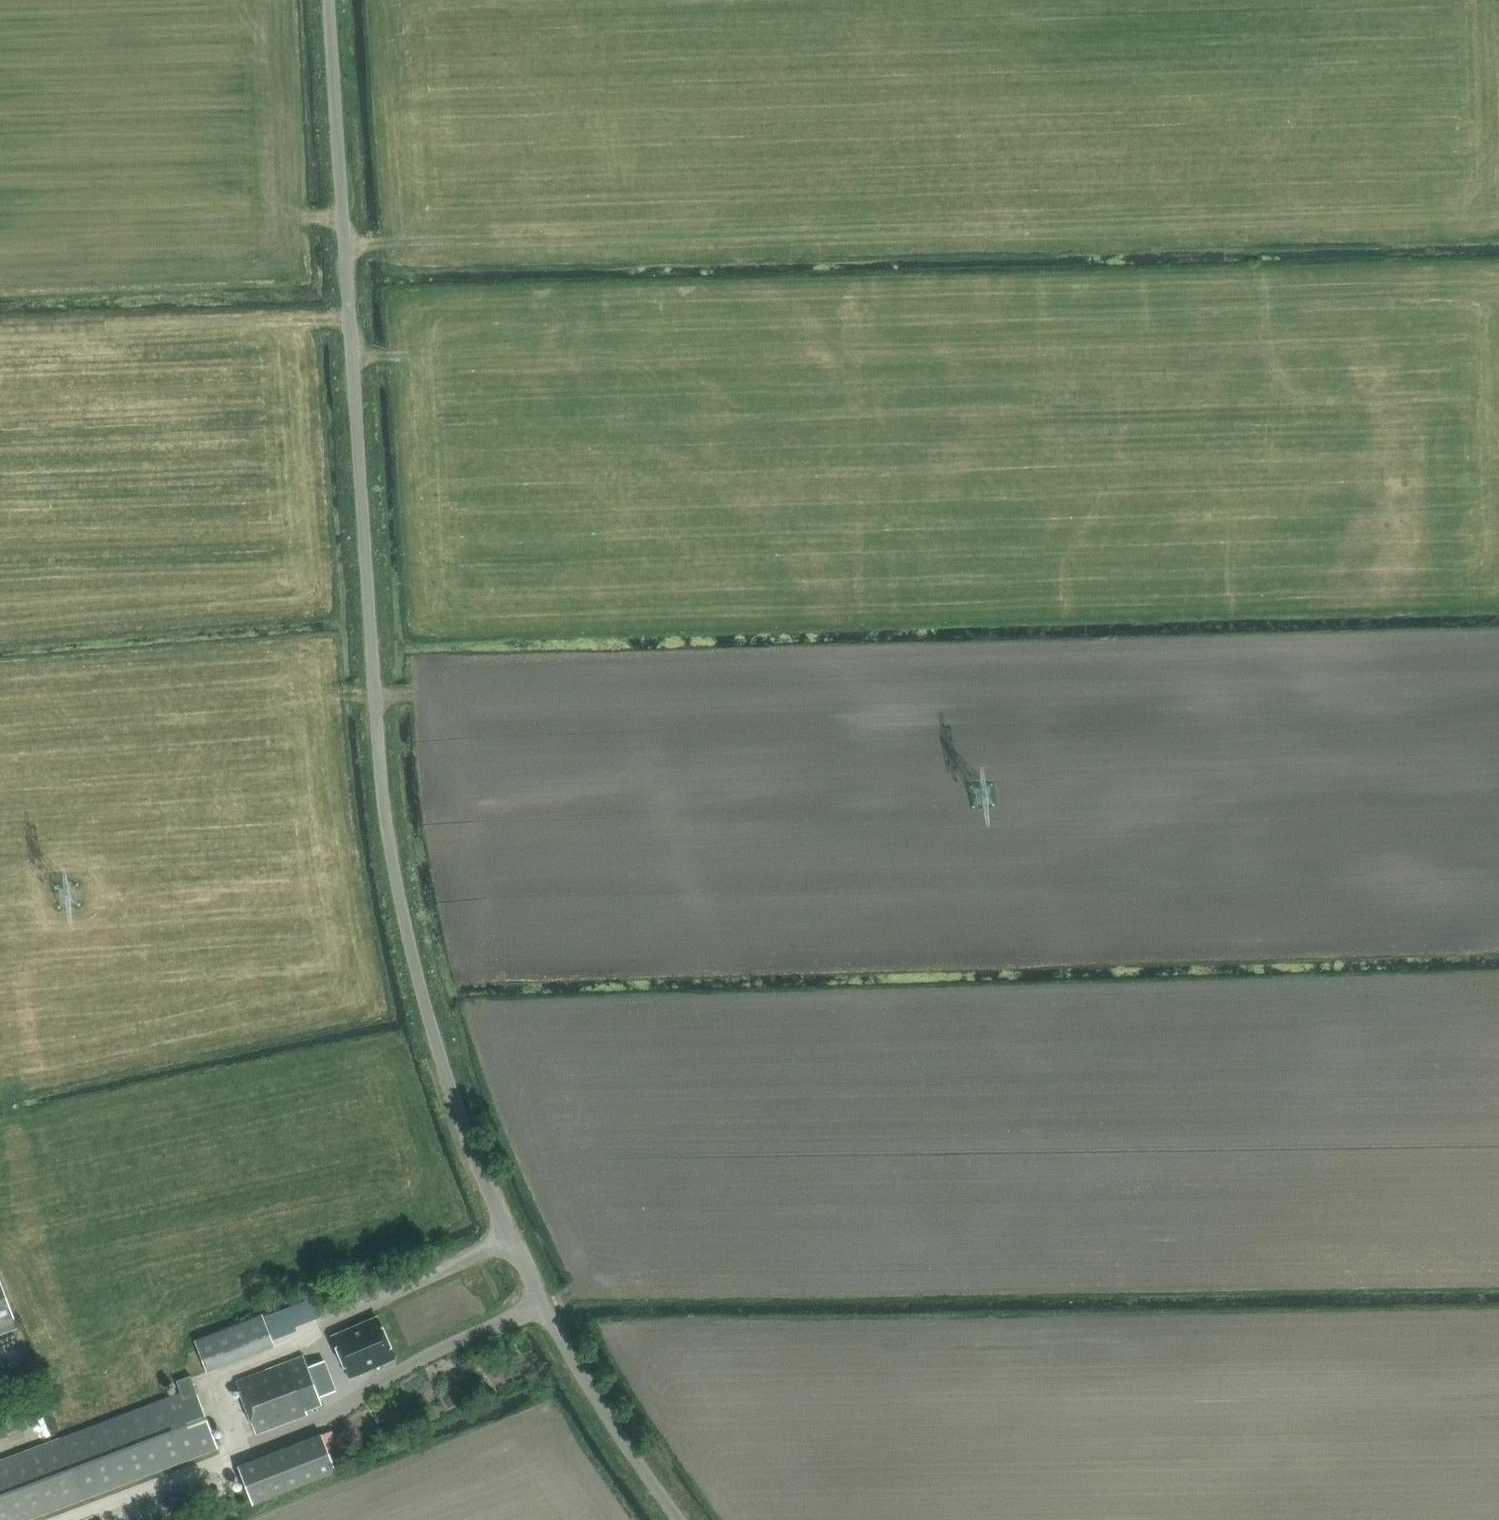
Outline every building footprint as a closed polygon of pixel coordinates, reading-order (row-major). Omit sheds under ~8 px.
[(17,1326),(0,1281),(0,1332),(17,1326)] [(262,1314),(194,1340),(206,1371),(274,1345),(262,1314)] [(377,1317),(333,1336),(350,1377),(394,1358),(377,1317)] [(304,1355),(236,1381),(256,1434),(307,1414),(306,1410),(322,1404),(304,1355)] [(218,1449),(191,1376),(177,1382),(181,1394),(0,1461),(0,1519),(26,1519),(218,1449)] [(481,1379),(472,1384),(477,1395),(487,1390),(481,1379)] [(322,1434),(238,1467),(252,1504),(336,1471),(322,1434)]
